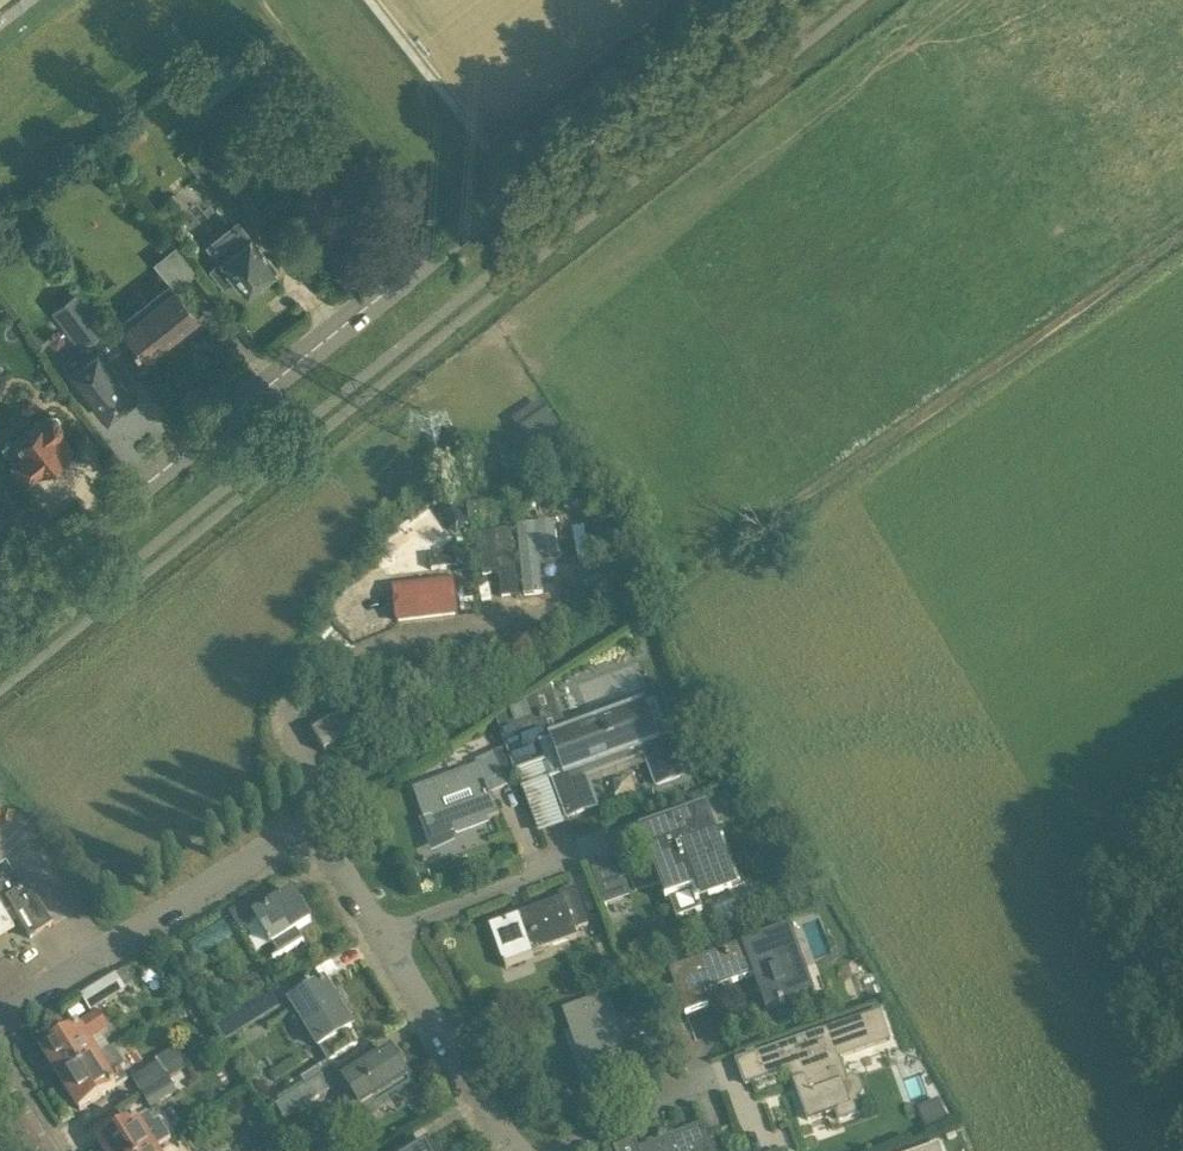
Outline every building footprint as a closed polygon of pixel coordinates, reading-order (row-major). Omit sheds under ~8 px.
[(213,248),(221,258),(208,268),(223,288),(236,278),(246,291),(274,269),(239,225),(227,235),(228,236),(213,248)] [(164,253),(153,262),(171,284),(194,265),(177,243),(175,245),(166,233),(155,242),(164,253)] [(145,355),(170,335),(196,315),(174,287),(140,314),(136,309),(120,322),(145,355)] [(52,310),(79,345),(80,347),(105,328),(77,291),(52,310)] [(132,395),(105,360),(96,350),(70,371),(79,382),(106,416),(109,414),(113,414),(119,409),(120,405),(132,395)] [(11,436),(1,444),(27,475),(36,468),(40,472),(72,447),(58,430),(61,426),(61,420),(58,416),(52,415),(47,416),(46,415),(15,440),(11,436)] [(556,510),(554,494),(537,496),(539,512),(556,510)] [(536,497),(510,500),(509,495),(493,497),(493,502),(467,505),(469,519),(495,516),(505,515),(505,519),(501,519),(502,525),(513,523),(512,515),(537,512),(536,497)] [(514,529),(524,596),(544,593),(538,551),(558,548),(554,523),(514,529)] [(510,555),(510,546),(508,532),(482,534),(487,581),(498,580),(500,602),(515,600),(510,555)] [(455,547),(456,552),(457,565),(471,570),(468,546),(455,547)] [(430,555),(431,570),(457,567),(457,565),(456,552),(430,555)] [(393,625),(458,621),(455,583),(390,587),(393,625)] [(506,747),(516,773),(548,760),(568,816),(596,806),(583,768),(644,746),(658,783),(682,774),(656,702),(551,740),(536,697),(504,716),(514,743),(506,747)] [(343,713),(337,717),(312,732),(325,753),(356,734),(343,713)] [(476,761),(477,765),(413,788),(433,841),(500,816),(489,786),(506,778),(506,777),(516,773),(506,747),(476,761)] [(666,901),(693,891),(696,900),(694,901),(696,906),(700,905),(698,900),(736,886),(707,806),(640,830),(666,901)] [(616,862),(593,870),(604,901),(627,893),(616,862)] [(8,912),(13,910),(22,925),(31,939),(50,926),(26,888),(23,890),(14,875),(13,876),(5,864),(0,867),(0,916),(1,917),(8,912)] [(577,936),(574,929),(588,925),(575,888),(560,894),(562,900),(491,926),(502,954),(505,963),(531,953),(577,936)] [(242,929),(258,919),(280,956),(304,941),(297,929),(311,920),(294,893),(274,905),(265,892),(231,913),(242,929)] [(22,925),(13,910),(8,912),(1,917),(0,916),(0,940),(22,925)] [(225,921),(194,938),(202,952),(234,934),(225,921)] [(790,925),(670,970),(686,1015),(709,1006),(704,993),(758,973),(763,976),(759,986),(767,1008),(799,996),(788,967),(804,961),(790,925)] [(620,976),(608,942),(598,945),(610,978),(620,976)] [(117,976),(84,996),(93,1010),(125,989),(117,976)] [(321,1047),(330,1061),(320,1067),(320,1068),(336,1058),(337,1059),(355,1047),(358,1045),(349,1030),(352,1028),(325,983),(293,1003),(320,1048),(321,1047)] [(274,992),(218,1027),(226,1040),(283,1005),(274,992)] [(565,1010),(573,1032),(564,1035),(582,1085),(634,1066),(622,1033),(637,1028),(640,1036),(656,1030),(647,1006),(629,1012),(630,1014),(617,1019),(608,994),(565,1010)] [(829,1030),(738,1061),(746,1083),(791,1068),(796,1082),(797,1082),(802,1095),(801,1096),(809,1120),(837,1110),(840,1120),(861,1112),(857,1099),(860,1098),(863,1091),(860,1083),(853,1079),(847,1082),(839,1057),(890,1040),(880,1011),(829,1030)] [(62,1079),(100,1055),(109,1050),(99,1034),(108,1028),(99,1014),(75,1028),(76,1030),(44,1050),(62,1079)] [(134,1081),(143,1093),(169,1078),(189,1065),(178,1048),(157,1061),(159,1064),(134,1081)] [(412,1083),(409,1078),(393,1051),(345,1081),(341,1083),(346,1091),(345,1100),(347,1108),(353,1113),(361,1115),(369,1114),(375,1108),(376,1105),(412,1083)] [(111,1072),(100,1055),(62,1079),(81,1110),(128,1080),(120,1067),(111,1072)] [(328,1072),(276,1104),(285,1118),(337,1086),(328,1072)] [(169,1078),(143,1093),(153,1106),(177,1091),(169,1078)] [(107,1150),(152,1150),(155,1149),(145,1132),(156,1125),(148,1112),(101,1142),(107,1150)] [(615,1150),(715,1150),(704,1123),(639,1148),(636,1140),(614,1148),(615,1150)] [(283,1148),(278,1140),(265,1148),(267,1150),(278,1150),(283,1148)]
